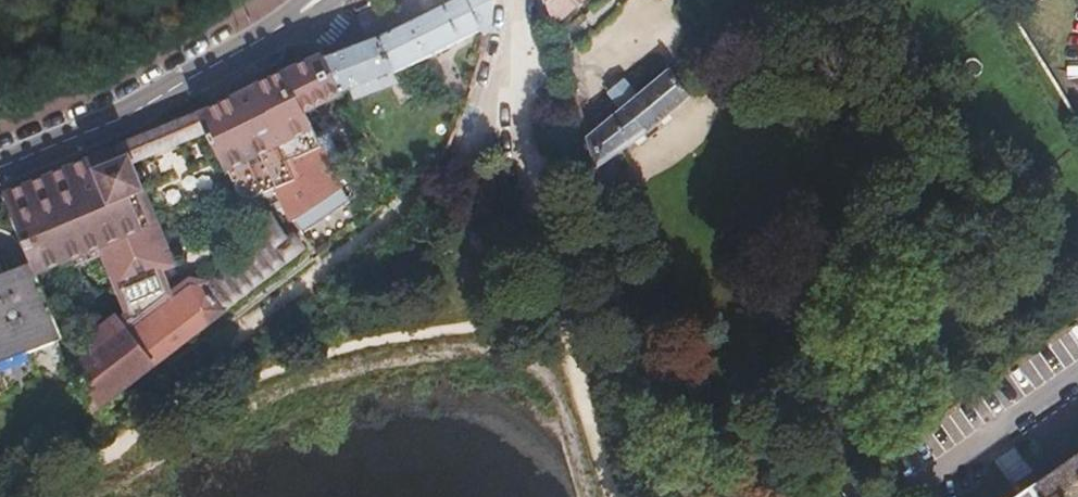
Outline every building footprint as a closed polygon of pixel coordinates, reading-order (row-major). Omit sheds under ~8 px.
[(374,35),(392,71),(485,29),(486,33),(489,33),(491,27),(492,15),(493,7),(492,2),(494,0),(451,0),(374,35)] [(551,13),(553,20),(576,0),(547,0),(551,13)] [(374,35),(326,56),(343,92),(352,88),(392,71),(374,35)] [(324,52),(282,70),(301,111),(305,109),(305,110),(343,92),(326,56),(324,52)] [(590,148),(596,167),(614,154),(651,129),(690,96),(670,67),(637,92),(628,79),(612,91),(621,104),(585,132),(590,148)] [(59,169),(5,191),(33,260),(37,270),(38,271),(101,244),(129,313),(120,319),(117,315),(90,336),(97,352),(77,367),(79,370),(93,405),(96,409),(224,309),(222,307),(207,286),(206,286),(191,283),(174,297),(161,265),(167,262),(137,188),(142,187),(131,158),(157,147),(159,151),(175,144),(174,140),(207,127),(227,168),(228,168),(234,180),(236,179),(237,179),(236,181),(237,183),(237,186),(238,188),(239,190),(240,192),(242,194),(244,195),(247,196),(249,196),(251,196),(254,196),(256,195),(259,194),(260,193),(262,191),(263,188),(264,188),(265,191),(277,186),(277,187),(277,189),(278,189),(279,189),(294,181),(290,165),(323,148),(315,130),(305,110),(305,109),(301,111),(282,70),(200,111),(181,120),(149,133),(119,145),(94,155),(79,161),(59,169)] [(392,71),(352,88),(356,98),(397,81),(392,71)] [(295,219),(295,218),(342,187),(323,148),(290,165),(294,181),(279,189),(283,199),(288,208),(295,219)] [(601,185),(608,206),(624,195),(614,154),(596,167),(601,185)] [(144,186),(142,187),(137,188),(167,262),(174,259),(144,186)] [(347,198),(342,187),(295,218),(303,228),(347,198)] [(293,220),(295,219),(288,208),(283,199),(293,220)] [(269,234),(280,228),(281,227),(274,217),(263,223),(269,234)] [(268,239),(207,286),(222,307),(304,247),(293,233),(288,238),(280,228),(269,234),(268,239)] [(0,273),(0,359),(64,334),(49,300),(38,271),(37,270),(33,260),(0,273)] [(1030,496),(1077,496),(1077,463),(1030,496)]
